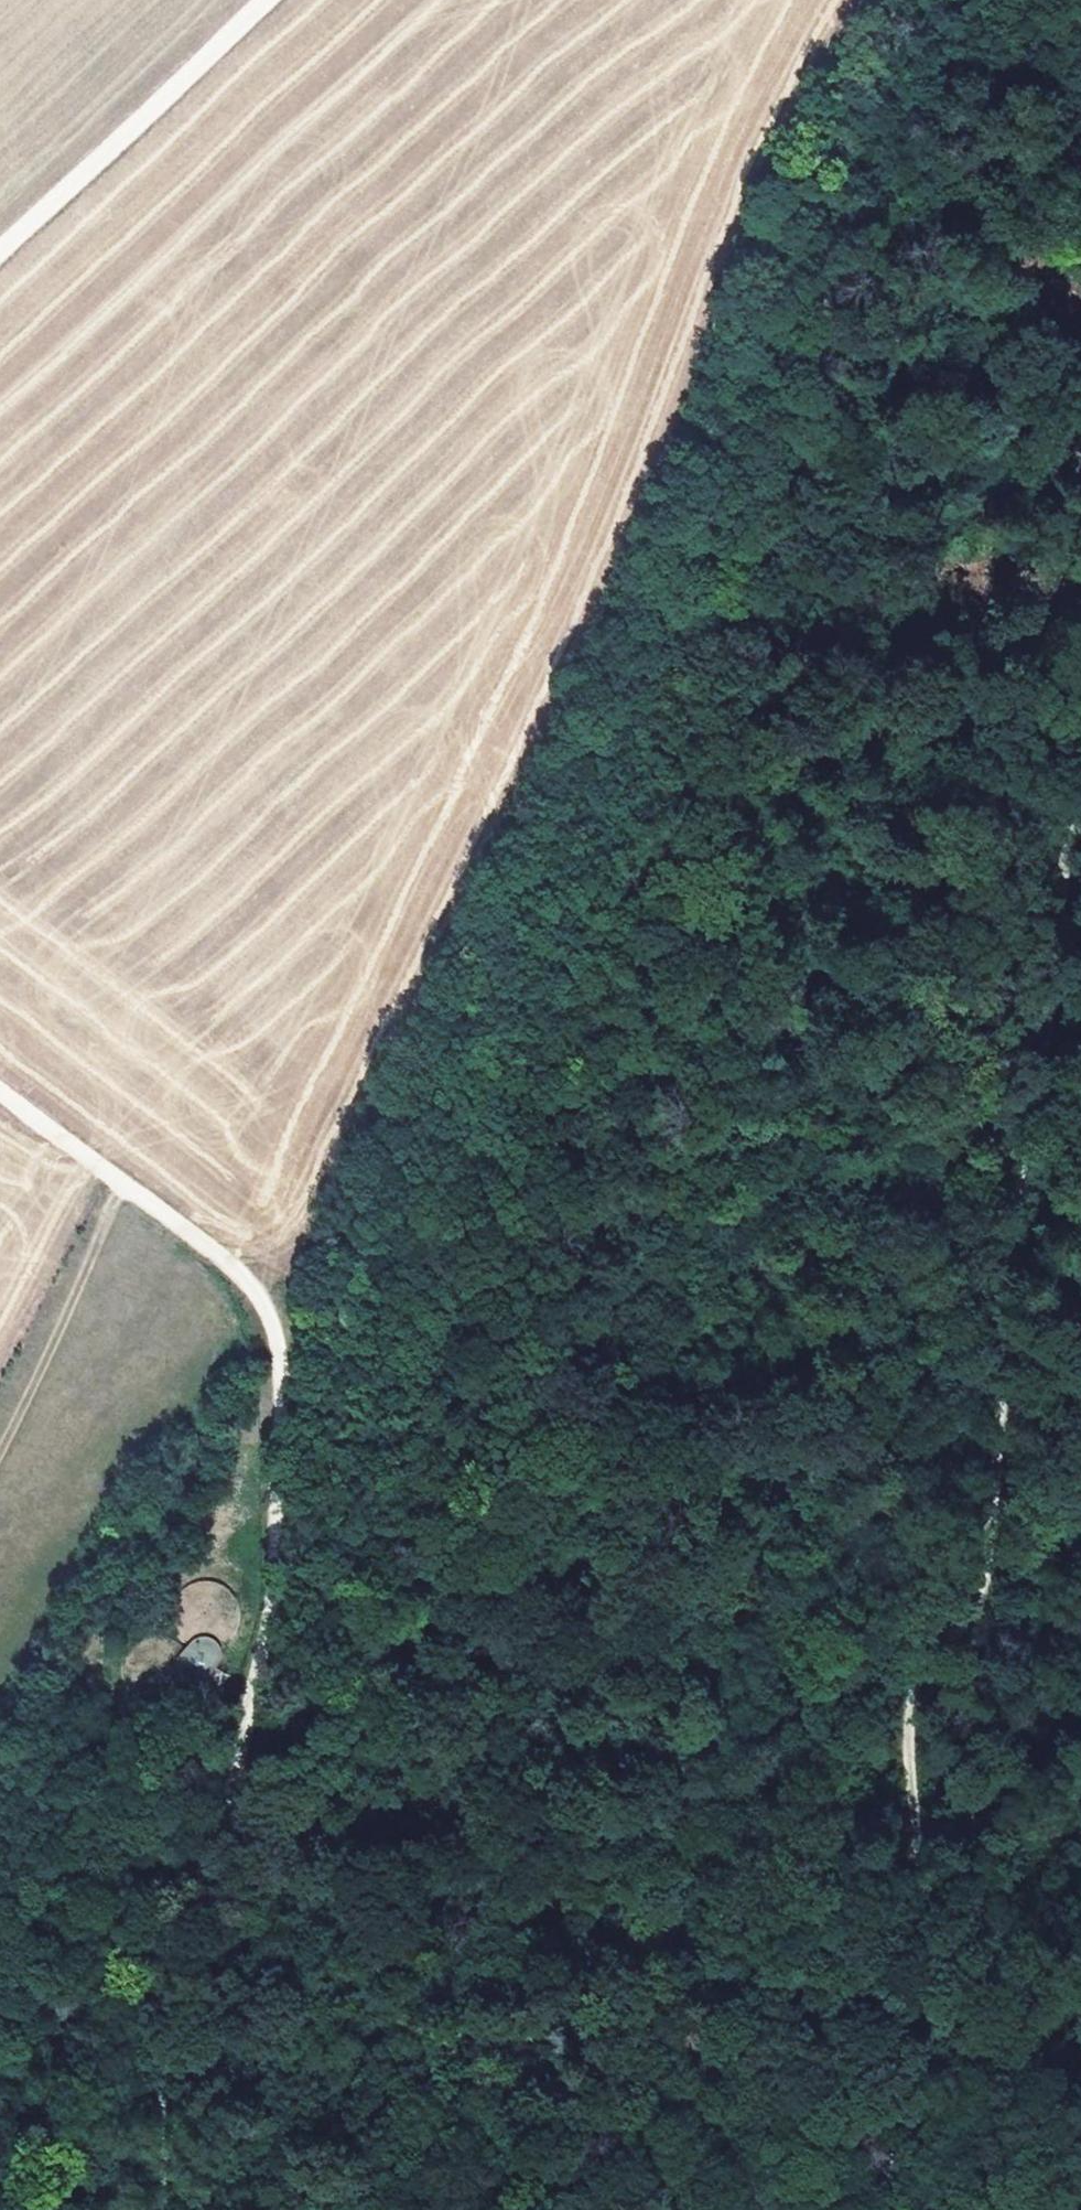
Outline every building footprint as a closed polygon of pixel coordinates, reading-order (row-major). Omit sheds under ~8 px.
[(173,1613),(173,1617),(173,1620),(174,1623),(175,1627),(176,1630),(178,1633),(180,1635),(182,1638),(185,1640),(187,1642),(190,1643),(192,1644),(198,1639),(205,1637),(211,1638),(217,1642),(219,1645),(222,1643),(225,1642),(228,1640),(231,1637),(233,1635),(235,1632),(236,1629),(238,1627),(239,1624),(240,1620),(240,1617),(240,1614),(240,1610),(240,1607),(239,1603),(238,1600),(236,1597),(235,1595),(232,1592),(230,1590),(228,1587),(225,1585),(222,1584),(219,1582),(216,1581),(213,1580),(210,1579),(206,1579),(203,1580),(200,1580),(196,1581),(193,1582),(190,1584),(188,1585),(185,1587),(182,1590),(180,1592),(178,1595),(176,1597),(175,1600),(174,1604),(173,1607),(172,1610),(173,1613)] [(123,1669),(123,1672),(124,1675),(125,1679),(126,1682),(127,1685),(129,1688),(131,1690),(133,1692),(135,1695),(138,1697),(141,1698),(144,1700),(147,1701),(151,1702),(154,1703),(157,1702),(160,1702),(164,1701),(167,1701),(170,1700),(173,1699),(176,1697),(179,1695),(181,1692),(183,1690),(185,1687),(187,1684),(188,1681),(191,1678),(186,1677),(182,1672),(180,1668),(180,1660),(183,1655),(186,1651),(185,1649),(183,1647),(181,1644),(179,1642),(176,1640),(173,1639),(170,1637),(167,1636),(164,1635),(160,1635),(157,1634),(154,1634),(150,1635),(147,1636),(144,1637),(141,1639),(138,1640),(136,1642),(133,1644),(131,1647),(129,1650),(127,1653),(126,1655),(125,1659),(124,1662),(123,1665),(123,1669)] [(186,1651),(183,1655),(180,1660),(180,1668),(182,1672),(186,1677),(191,1678),(197,1679),(203,1676),(219,1659),(221,1653),(219,1645),(217,1642),(211,1638),(205,1637),(198,1639),(192,1644),(186,1651)]
